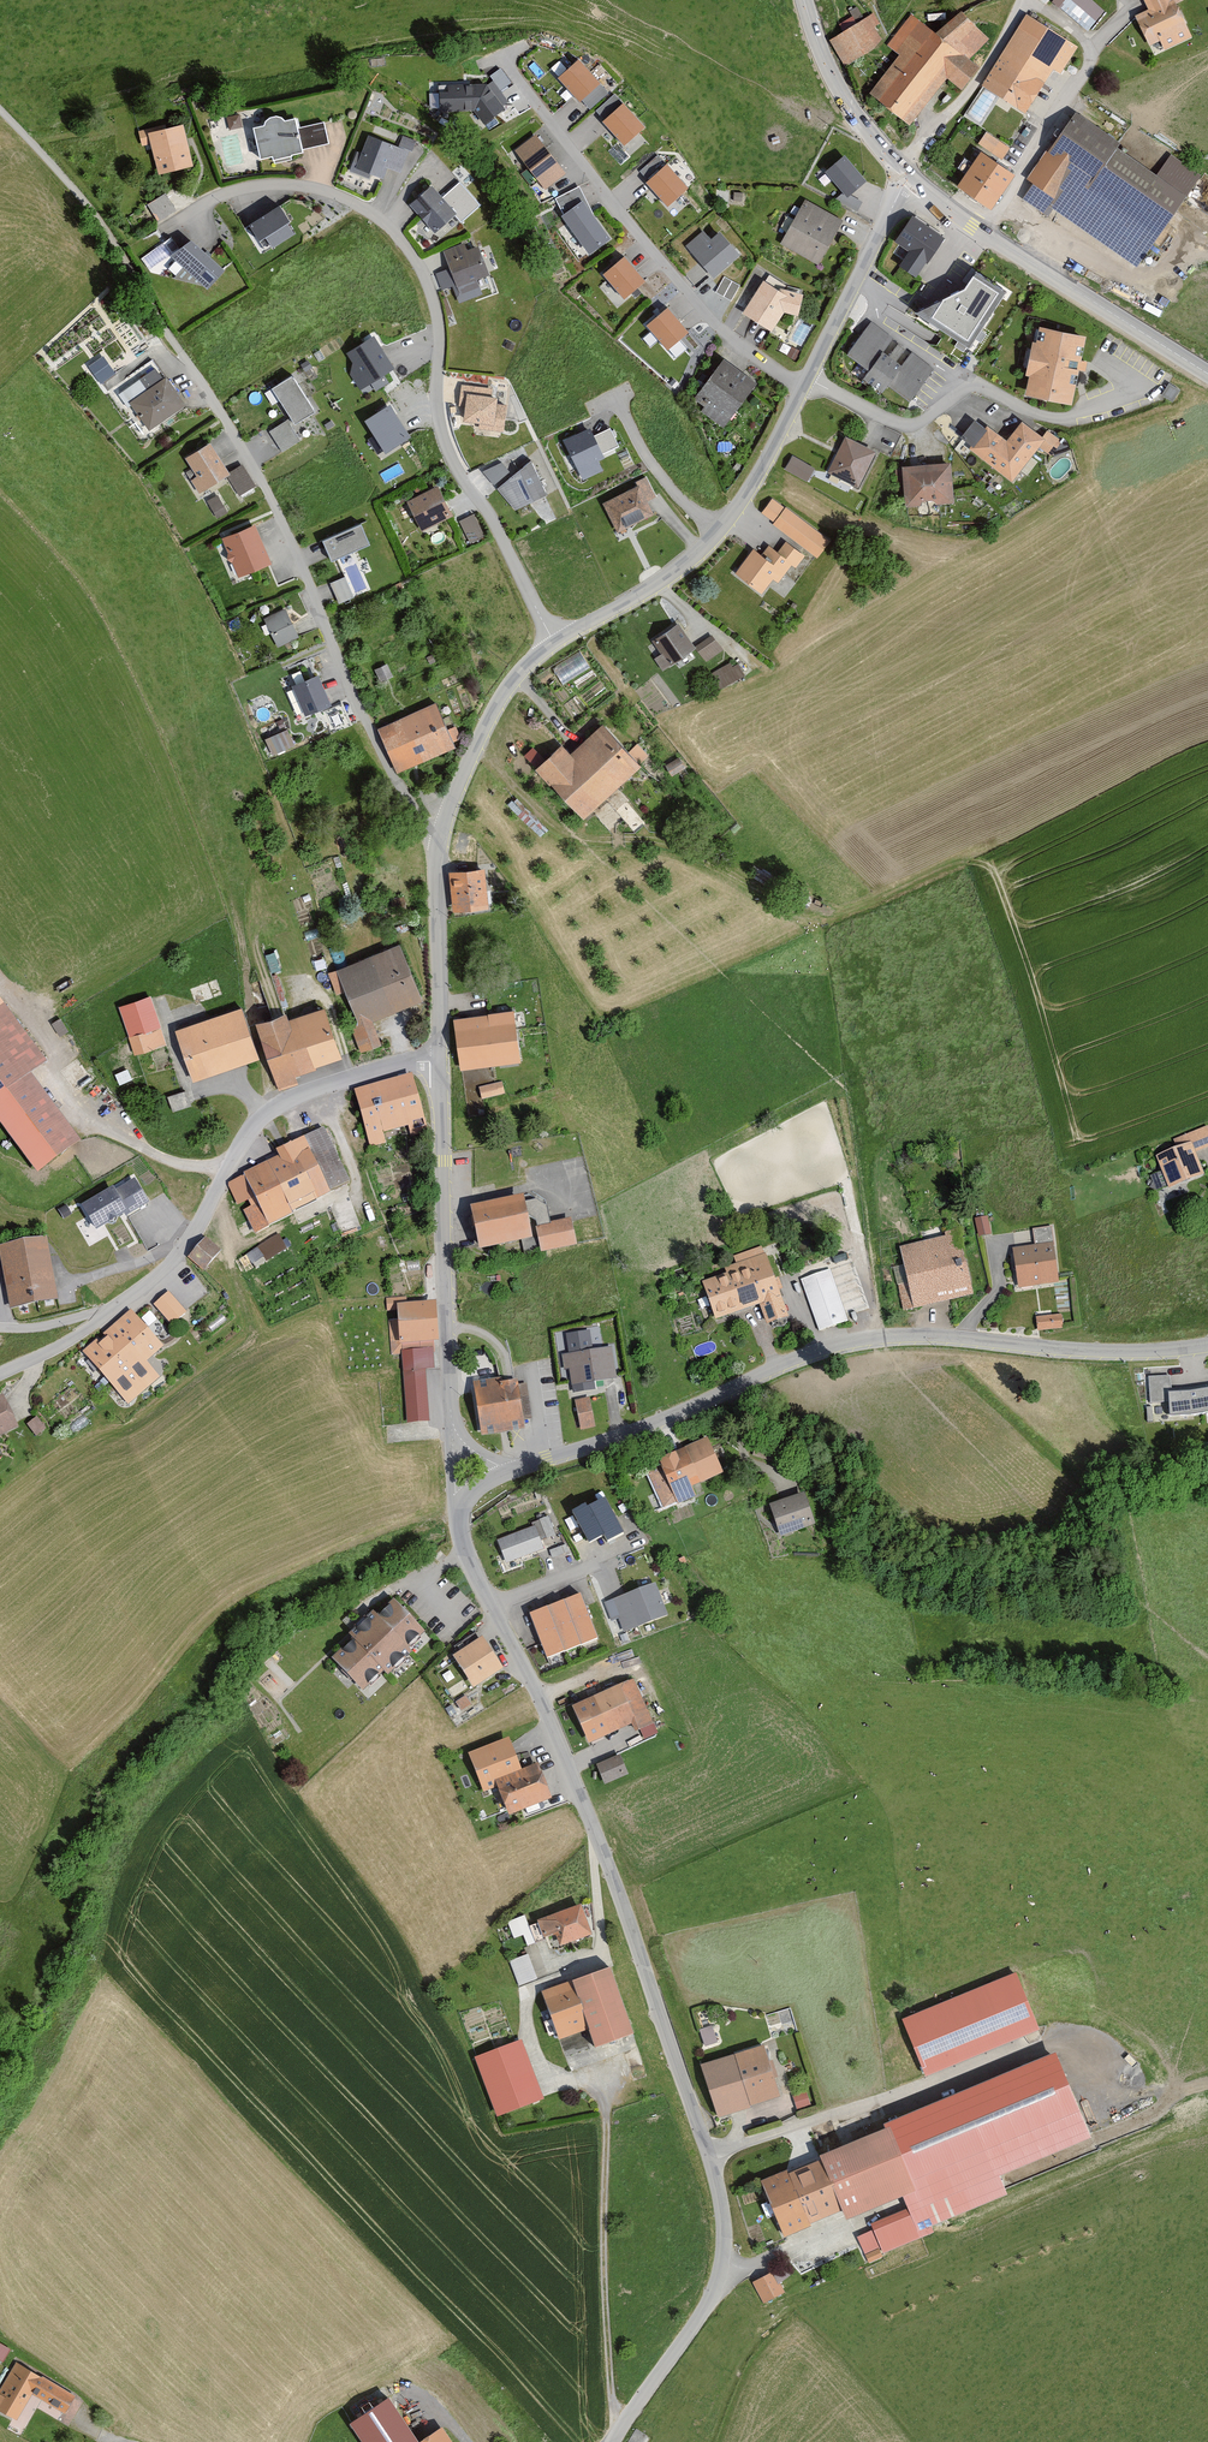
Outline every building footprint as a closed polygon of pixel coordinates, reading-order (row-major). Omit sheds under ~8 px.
[(1092,0),(1065,0),(1060,7),(1091,31),(1106,12),(1092,0)] [(1138,15),(1150,46),(1191,31),(1181,5),(1174,7),(1171,0),(1147,0),(1151,10),(1138,15)] [(970,61),(991,41),(965,9),(938,30),(915,14),(888,44),(902,57),(872,95),(911,125),(949,80),(963,91),(982,71),(970,61)] [(1080,47),(1028,14),(982,86),(1026,114),(1054,71),(1061,76),(1080,47)] [(867,19),(830,41),(845,66),(882,45),(867,19)] [(600,84),(578,60),(557,79),(580,103),(600,84)] [(487,85),(439,86),(440,112),(474,111),(484,125),(505,110),(487,85)] [(602,115),(620,98),(614,91),(595,108),(602,115)] [(645,128),(623,104),(602,123),(624,147),(645,128)] [(242,121),(237,111),(227,116),(231,126),(242,121)] [(1120,144),(1075,113),(1027,180),(1033,185),(1023,200),(1048,217),(1053,210),(1136,268),(1200,177),(1170,156),(1156,175),(1117,148),(1120,144)] [(256,128),(263,162),(335,146),(329,123),(303,129),(300,118),(287,121),(283,116),(274,116),(269,121),(267,128),(256,128)] [(185,126),(150,135),(161,179),(196,170),(185,126)] [(1002,156),(1010,143),(987,127),(978,140),(1002,156)] [(566,174),(536,135),(515,151),(545,190),(566,174)] [(399,148),(369,136),(354,173),(384,185),(399,148)] [(644,177),(664,159),(657,152),(638,170),(644,177)] [(866,182),(846,156),(825,173),(846,198),(866,182)] [(1011,177),(981,157),(961,187),(990,207),(1011,177)] [(689,189),(666,164),(646,183),(669,208),(689,189)] [(434,188),(411,209),(437,236),(459,216),(434,188)] [(147,200),(158,218),(176,207),(165,189),(147,200)] [(844,222),(807,201),(783,244),(820,265),(844,222)] [(610,239),(583,202),(562,217),(589,255),(610,239)] [(290,223),(280,207),(249,226),(265,252),(293,235),(287,225),(290,223)] [(946,236),(915,216),(897,245),(912,254),(903,267),(919,278),(946,236)] [(711,240),(703,231),(686,246),(714,279),(740,256),(719,232),(711,240)] [(224,271),(193,241),(170,257),(182,269),(174,279),(204,287),(208,290),(224,271)] [(477,241),(446,252),(463,298),(477,293),(473,282),(490,276),(477,241)] [(646,282),(624,257),(603,275),(624,300),(646,282)] [(1005,293),(976,274),(965,291),(916,314),(969,349),(1005,293)] [(740,286),(724,277),(716,292),(732,301),(740,286)] [(765,283),(745,313),(771,330),(783,312),(798,315),(803,295),(772,288),(765,283)] [(688,334),(668,309),(646,327),(667,351),(688,334)] [(936,368),(872,322),(850,354),(914,400),(936,368)] [(1088,334),(1041,326),(1028,395),(1075,403),(1088,334)] [(394,370),(374,337),(346,354),(352,363),(350,373),(360,390),(394,370)] [(99,381),(115,371),(103,352),(87,362),(99,381)] [(725,358),(697,398),(692,404),(727,429),(760,383),(725,358)] [(143,389),(126,400),(150,433),(186,407),(155,363),(134,377),(143,389)] [(315,413),(292,378),(272,390),(295,426),(315,413)] [(493,390),(461,385),(459,407),(465,408),(463,423),(479,425),(479,429),(503,433),(507,406),(498,405),(498,399),(492,398),(493,390)] [(410,439),(390,406),(365,422),(385,455),(410,439)] [(288,416),(269,427),(282,449),(301,437),(288,416)] [(1010,440),(990,425),(971,451),(1013,482),(1045,438),(1023,422),(1010,440)] [(257,459),(277,452),(267,428),(248,436),(257,459)] [(590,428),(562,440),(581,482),(604,472),(599,461),(604,459),(602,454),(594,436),(590,428)] [(610,428),(594,436),(602,454),(619,447),(610,428)] [(878,451),(849,437),(830,473),(859,488),(878,451)] [(211,445),(187,460),(199,478),(192,483),(202,497),(233,477),(211,445)] [(491,481),(509,470),(501,457),(483,468),(491,481)] [(817,471),(794,458),(786,471),(809,484),(817,471)] [(547,496),(530,462),(497,489),(515,511),(547,496)] [(952,464),(905,466),(907,508),(955,506),(952,464)] [(642,488),(605,506),(620,536),(657,518),(642,488)] [(409,504),(423,535),(456,521),(442,489),(409,504)] [(216,514),(225,510),(217,493),(209,497),(216,514)] [(775,501),(763,516),(821,560),(833,545),(775,501)] [(457,520),(470,548),(490,539),(477,511),(457,520)] [(370,546),(361,525),(323,542),(332,563),(370,546)] [(258,527),(224,541),(239,580),(274,566),(258,527)] [(755,550),(737,576),(766,596),(774,584),(783,590),(807,556),(786,542),(779,553),(770,548),(764,556),(755,550)] [(354,598),(345,577),(331,583),(339,604),(354,598)] [(287,610),(266,622),(283,652),(304,639),(287,610)] [(678,627),(656,642),(664,654),(656,659),(663,670),(693,649),(678,627)] [(721,650),(712,637),(697,649),(707,661),(721,650)] [(553,666),(563,681),(590,664),(580,648),(553,666)] [(730,665),(711,676),(718,689),(744,676),(738,665),(732,669),(730,665)] [(319,676),(292,687),(306,719),(332,707),(319,676)] [(440,703),(381,729),(400,772),(459,747),(440,703)] [(288,726),(264,735),(271,752),(294,744),(288,726)] [(565,744),(538,769),(587,820),(645,765),(607,726),(575,756),(565,744)] [(488,870),(452,873),(455,913),(491,910),(488,870)] [(403,946),(339,971),(360,1025),(353,1028),(364,1054),(386,1046),(376,1021),(425,1002),(403,946)] [(148,1001),(123,1010),(137,1053),(163,1044),(148,1001)] [(39,1174),(82,1143),(34,1076),(48,1066),(0,1002),(0,1123),(39,1174)] [(289,1012),(258,1023),(279,1081),(344,1058),(326,1008),(292,1020),(289,1012)] [(243,1009),(178,1031),(196,1082),(261,1060),(243,1009)] [(510,1015),(456,1023),(462,1069),(517,1062),(510,1015)] [(414,1077),(357,1091),(370,1140),(427,1125),(414,1077)] [(481,1095),(504,1092),(503,1081),(479,1084),(481,1095)] [(183,1088),(168,1092),(172,1107),(187,1103),(183,1088)] [(1207,1128),(1177,1140),(1179,1147),(1157,1156),(1169,1185),(1202,1172),(1194,1151),(1207,1145),(1207,1132),(1207,1128)] [(281,1158),(246,1175),(270,1227),(355,1188),(328,1130),(278,1153),(281,1158)] [(114,1186),(84,1203),(97,1226),(126,1209),(128,1211),(147,1200),(134,1179),(116,1189),(114,1186)] [(473,1211),(481,1255),(529,1247),(522,1203),(473,1211)] [(988,1213),(975,1216),(979,1234),(992,1231),(988,1213)] [(550,1227),(538,1230),(543,1256),(576,1250),(572,1223),(550,1227)] [(1050,1228),(1034,1230),(1036,1246),(1014,1249),(1019,1285),(1057,1280),(1050,1228)] [(958,1235),(903,1248),(907,1265),(895,1268),(905,1308),(972,1292),(958,1235)] [(285,1248),(278,1236),(248,1255),(256,1267),(285,1248)] [(44,1239),(2,1247),(12,1302),(54,1295),(44,1239)] [(219,1250),(206,1239),(191,1256),(204,1267),(219,1250)] [(729,1274),(706,1282),(717,1314),(760,1299),(768,1320),(787,1313),(766,1254),(727,1268),(729,1274)] [(846,1319),(829,1270),(803,1279),(820,1328),(846,1319)] [(185,1311),(169,1293),(156,1304),(172,1323),(185,1311)] [(439,1305),(400,1306),(401,1344),(440,1344),(439,1305)] [(130,1314),(86,1350),(128,1400),(157,1376),(143,1358),(156,1346),(130,1314)] [(1061,1315),(1038,1317),(1039,1329),(1062,1327),(1061,1315)] [(590,1329),(566,1332),(569,1351),(561,1352),(564,1368),(569,1367),(573,1392),(595,1388),(594,1380),(616,1376),(611,1344),(593,1347),(590,1329)] [(428,1371),(405,1372),(407,1424),(430,1421),(428,1371)] [(1148,1375),(1151,1402),(1169,1400),(1170,1412),(1207,1408),(1207,1384),(1171,1388),(1169,1373),(1148,1375)] [(512,1383),(477,1385),(481,1432),(516,1429),(512,1383)] [(590,1396),(575,1399),(579,1428),(595,1426),(590,1396)] [(0,1401),(0,1433),(17,1425),(4,1399),(0,1401)] [(40,1419),(28,1425),(38,1440),(50,1433),(40,1419)] [(759,1438),(754,1455),(772,1460),(777,1444),(759,1438)] [(710,1440),(662,1462),(676,1497),(727,1476),(710,1440)] [(624,1528),(605,1493),(586,1503),(585,1500),(572,1506),(589,1538),(604,1530),(608,1536),(624,1528)] [(807,1497),(772,1506),(783,1538),(816,1527),(807,1497)] [(533,1522),(495,1536),(505,1562),(543,1548),(533,1522)] [(654,1584),(606,1603),(612,1618),(619,1615),(625,1630),(666,1614),(654,1584)] [(597,1637),(580,1594),(531,1613),(548,1656),(597,1637)] [(401,1600),(335,1660),(364,1695),(429,1637),(401,1600)] [(487,1640),(456,1658),(475,1692),(508,1672),(487,1640)] [(632,1682),(575,1708),(590,1740),(636,1719),(643,1734),(654,1729),(632,1682)] [(507,1739),(471,1753),(485,1790),(500,1784),(511,1811),(548,1796),(536,1765),(520,1771),(507,1739)] [(626,1773),(619,1757),(599,1765),(606,1782),(626,1773)] [(584,1908),(539,1925),(545,1936),(564,1949),(594,1938),(584,1908)] [(534,1934),(505,1946),(520,1991),(553,1980),(534,1934)] [(615,1971),(576,1986),(592,2034),(599,2052),(637,2039),(615,1971)] [(1013,1972),(899,2018),(922,2076),(1037,2029),(1013,1972)] [(576,1986),(544,1996),(562,2043),(592,2034),(576,1986)] [(712,2022),(699,2026),(704,2043),(717,2039),(712,2022)] [(525,2042),(478,2060),(499,2119),(546,2101),(525,2042)] [(767,2048),(703,2067),(721,2120),(782,2098),(767,2048)] [(1053,2051),(754,2178),(780,2240),(838,2215),(841,2222),(899,2198),(904,2208),(868,2223),(871,2231),(859,2236),(866,2251),(878,2247),(882,2252),(932,2231),(929,2223),(1004,2191),(996,2173),(1089,2134),(1053,2051)] [(796,2104),(810,2100),(807,2088),(792,2092),(796,2104)] [(783,2292),(774,2274),(755,2284),(765,2302),(783,2292)] [(3,2359),(11,2346),(0,2340),(0,2357),(3,2359)] [(0,2391),(0,2411),(19,2424),(32,2403),(68,2423),(79,2402),(16,2364),(0,2391)] [(348,2422),(361,2441),(453,2441),(441,2424),(418,2440),(387,2396),(348,2422)]
